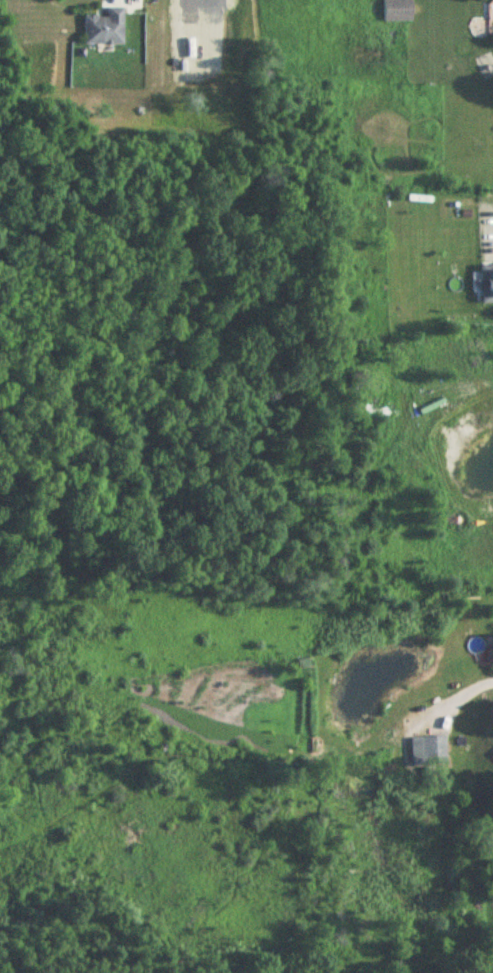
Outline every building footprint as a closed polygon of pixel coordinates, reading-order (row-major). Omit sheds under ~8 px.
[(382,22),(412,22),(412,0),(382,0),(382,22)] [(84,46),(124,46),(124,9),(106,9),(106,17),(84,17),(84,46)] [(481,303),(492,303),(492,265),(481,265),(481,303)] [(410,737),(410,766),(447,766),(447,737),(410,737)]
